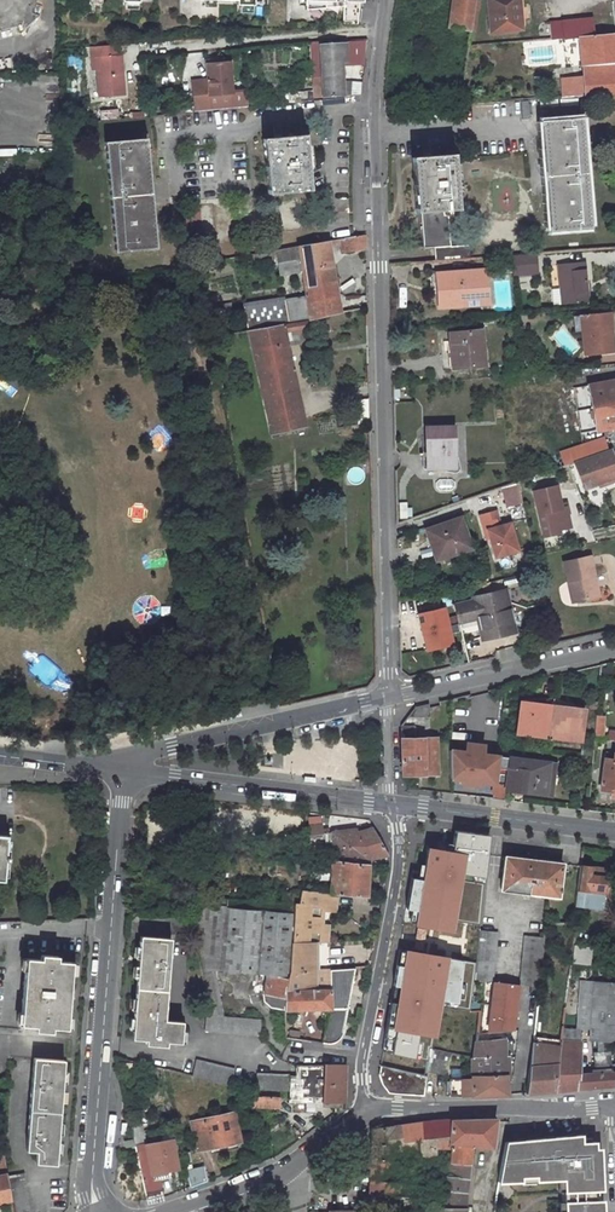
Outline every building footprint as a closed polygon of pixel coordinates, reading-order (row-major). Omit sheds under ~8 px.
[(8,33),(39,6),(34,0),(0,0),(0,23),(8,33)] [(303,11),(342,8),(342,26),(358,25),(361,9),(361,0),(304,0),(303,11)] [(452,29),(471,31),(475,0),(456,0),(452,29)] [(491,32),(518,30),(517,9),(519,9),(518,0),(488,0),(491,32)] [(591,18),(563,21),(565,39),(565,40),(567,40),(579,39),(578,37),(595,35),(591,18)] [(563,21),(549,22),(550,40),(565,39),(563,21)] [(567,40),(567,44),(579,44),(580,58),(572,59),(573,68),(583,67),(584,77),(573,78),(574,87),(575,97),(614,94),(614,33),(595,35),(578,37),(579,39),(567,40)] [(528,62),(554,61),(553,40),(527,41),(528,62)] [(347,45),(320,46),(323,98),(344,96),(343,90),(342,61),(346,61),(347,45)] [(121,55),(96,57),(97,96),(122,94),(121,55)] [(218,64),(206,65),(209,96),(232,93),(229,62),(218,64)] [(363,84),(351,83),(351,91),(350,97),(362,97),(363,84)] [(119,108),(94,110),(95,120),(120,118),(119,108)] [(587,114),(591,225),(599,224),(595,114),(587,114)] [(581,120),(540,122),(547,230),(589,228),(581,120)] [(149,138),(107,141),(116,251),(160,246),(149,138)] [(303,138),(262,141),(267,196),(308,192),(303,138)] [(434,247),(434,261),(468,258),(468,245),(450,247),(448,209),(457,208),(454,155),(413,157),(416,211),(421,211),(422,248),(434,247)] [(365,237),(344,241),(346,255),(366,251),(365,237)] [(328,243),(297,248),(302,270),(332,265),(328,243)] [(536,254),(513,255),(514,273),(536,271),(536,254)] [(585,262),(560,263),(563,304),(587,302),(585,262)] [(332,265),(302,270),(311,320),(342,313),(332,265)] [(463,305),(462,296),(489,294),(487,268),(439,272),(440,287),(446,287),(447,306),(463,305)] [(356,292),(356,307),(366,307),(367,292),(356,292)] [(609,313),(582,315),(586,354),(613,351),(609,313)] [(309,321),(250,331),(263,397),(298,390),(287,333),(311,328),(309,321)] [(480,330),(451,333),(453,353),(456,353),(457,368),(484,366),(480,330)] [(588,385),(597,430),(614,426),(614,387),(614,380),(588,385)] [(298,390),(263,397),(267,418),(302,411),(298,390)] [(369,400),(358,400),(359,425),(370,423),(369,400)] [(302,411),(267,418),(271,435),(305,427),(302,411)] [(455,426),(426,427),(427,468),(456,468),(455,426)] [(604,442),(571,454),(574,462),(606,450),(604,442)] [(614,477),(614,462),(613,455),(610,449),(606,450),(574,462),(583,489),(614,477)] [(519,484),(502,488),(508,507),(524,503),(519,484)] [(544,536),(561,532),(560,529),(571,526),(565,503),(561,505),(557,486),(533,491),(544,536)] [(497,557),(519,551),(511,523),(501,526),(497,511),(481,516),(486,531),(489,530),(497,557)] [(461,519),(428,530),(437,559),(471,547),(461,519)] [(591,557),(565,563),(569,582),(574,581),(579,601),(600,597),(591,557)] [(569,582),(574,602),(579,601),(574,581),(569,582)] [(506,592),(484,596),(485,599),(457,605),(461,623),(478,619),(482,639),(515,632),(506,592)] [(449,605),(419,612),(429,651),(458,644),(449,605)] [(552,706),(520,702),(516,735),(548,739),(552,706)] [(430,717),(429,704),(416,707),(408,718),(430,717)] [(581,743),(585,710),(552,706),(548,739),(581,743)] [(415,739),(414,727),(401,728),(403,775),(438,774),(437,739),(415,739)] [(494,784),(497,756),(482,754),(483,745),(466,743),(465,752),(449,750),(450,778),(461,780),(461,783),(479,786),(479,782),(494,784)] [(506,789),(547,794),(548,780),(551,762),(515,758),(497,756),(494,784),(493,799),(504,800),(506,789)] [(601,789),(614,791),(614,756),(613,763),(605,762),(601,789)] [(309,834),(325,833),(323,815),(308,816),(309,834)] [(357,830),(333,833),(334,863),(370,867),(373,861),(389,856),(372,829),(358,833),(357,830)] [(463,876),(485,878),(490,837),(455,831),(453,851),(428,848),(421,881),(411,879),(406,910),(418,911),(415,927),(434,927),(453,933),(463,876)] [(4,877),(8,877),(10,841),(7,841),(8,837),(0,836),(0,881),(4,881),(4,877)] [(510,857),(505,892),(565,899),(570,863),(510,857)] [(334,863),(332,895),(339,896),(368,898),(370,867),(334,863)] [(581,865),(576,905),(602,908),(604,893),(605,893),(608,874),(592,872),(592,867),(581,865)] [(338,911),(339,896),(332,895),(312,894),(300,892),(299,895),(299,904),(294,904),(292,944),(316,944),(320,944),(321,927),(322,910),(330,911),(338,911)] [(290,895),(290,903),(294,904),(299,904),(299,895),(290,895)] [(290,972),(292,944),(294,904),(290,903),(245,900),(203,896),(186,897),(202,967),(267,974),(266,1000),(271,1009),(284,1011),(284,1009),(285,991),(286,986),(290,972)] [(328,945),(329,927),(321,927),(320,944),(328,945)] [(498,932),(482,930),(477,979),(488,981),(490,975),(494,974),(498,932)] [(544,937),(525,935),(520,985),(540,986),(544,937)] [(182,1023),(163,1022),(169,940),(139,937),(131,1040),(144,1041),(144,1046),(165,1049),(166,1044),(180,1045),(182,1023)] [(329,969),(315,970),(316,944),(292,944),(290,972),(286,986),(285,991),(329,989),(329,969)] [(591,948),(573,947),(571,964),(589,966),(591,948)] [(427,951),(405,951),(403,968),(397,967),(393,987),(399,988),(394,1024),(388,1021),(383,1052),(414,1060),(419,1034),(436,1039),(443,1002),(458,1005),(464,963),(450,961),(450,958),(427,951)] [(67,1028),(72,963),(57,962),(58,957),(41,955),(41,960),(26,959),(21,1025),(36,1026),(35,1031),(52,1032),(52,1028),(67,1028)] [(329,969),(329,989),(327,1008),(322,1044),(335,1046),(344,1036),(352,969),(329,969)] [(578,1024),(591,1025),(590,1039),(614,1040),(614,983),(582,980),(578,1024)] [(487,1033),(518,1031),(523,989),(525,988),(526,985),(520,985),(495,982),(487,1033)] [(329,989),(285,991),(284,1009),(302,1009),(327,1008),(329,989)] [(302,1009),(284,1009),(284,1011),(284,1020),(286,1039),(303,1041),(302,1009)] [(263,1036),(264,1021),(206,1016),(205,1031),(263,1036)] [(475,1097),(512,1096),(515,1041),(480,1042),(474,1078),(475,1097)] [(578,1074),(581,1043),(562,1044),(561,1050),(557,1092),(577,1090),(578,1074)] [(554,1050),(533,1047),(533,1053),(531,1066),(527,1094),(549,1092),(552,1065),(554,1050)] [(554,1050),(552,1065),(549,1092),(557,1092),(561,1050),(554,1050)] [(609,1068),(610,1056),(595,1055),(594,1068),(609,1068)] [(130,1071),(132,1063),(116,1058),(118,1068),(130,1071)] [(64,1061),(34,1059),(27,1151),(37,1152),(36,1163),(56,1164),(64,1061)] [(193,1075),(232,1085),(235,1069),(197,1060),(193,1075)] [(291,1078),(290,1093),(290,1102),(329,1103),(329,1108),(343,1107),(345,1065),(325,1065),(325,1067),(299,1066),(298,1078),(291,1078)] [(395,1069),(383,1067),(381,1079),(379,1078),(381,1087),(389,1094),(424,1095),(426,1075),(395,1069)] [(587,1074),(587,1089),(597,1088),(614,1086),(614,1081),(614,1072),(587,1074)] [(290,1074),(255,1073),(255,1090),(290,1091),(290,1074)] [(587,1089),(587,1074),(578,1074),(577,1090),(587,1089)] [(475,1097),(474,1078),(451,1078),(450,1097),(475,1097)] [(262,1098),(253,1098),(253,1107),(270,1107),(270,1096),(262,1096),(262,1098)] [(279,1096),(270,1096),(270,1107),(279,1106),(279,1096)] [(136,1147),(148,1201),(166,1197),(162,1178),(161,1172),(178,1168),(172,1139),(144,1145),(133,1098),(125,1100),(135,1147),(136,1147)] [(234,1113),(191,1122),(198,1150),(240,1140),(234,1113)] [(451,1143),(472,1146),(493,1148),(496,1119),(451,1120),(449,1142),(449,1143),(451,1143)] [(372,1130),(372,1139),(371,1158),(395,1158),(395,1163),(406,1164),(406,1159),(434,1157),(435,1142),(449,1142),(451,1120),(439,1120),(372,1130)] [(506,1142),(503,1169),(499,1182),(522,1181),(522,1176),(537,1175),(537,1180),(565,1178),(566,1211),(603,1211),(603,1199),(598,1200),(598,1189),(602,1189),(601,1156),(596,1156),(596,1148),(596,1141),(582,1142),(582,1135),(506,1142)] [(470,1164),(472,1146),(451,1143),(450,1162),(470,1164)] [(406,1183),(396,1182),(396,1175),(406,1175),(406,1164),(395,1163),(395,1158),(371,1158),(369,1211),(435,1211),(435,1207),(436,1199),(405,1197),(406,1183)] [(437,1174),(436,1199),(435,1207),(465,1209),(470,1164),(450,1162),(448,1162),(446,1175),(437,1174)] [(186,1169),(190,1188),(204,1183),(201,1167),(186,1169)] [(181,1175),(179,1168),(178,1168),(161,1172),(162,1178),(172,1176),(171,1174),(176,1173),(176,1177),(181,1175)] [(12,1201),(14,1211),(31,1211),(24,1173),(8,1176),(12,1201)] [(12,1201),(8,1176),(8,1174),(0,1176),(0,1204),(12,1201)] [(396,1175),(396,1182),(406,1183),(406,1175),(396,1175)] [(364,1203),(363,1190),(347,1191),(348,1204),(364,1203)]
